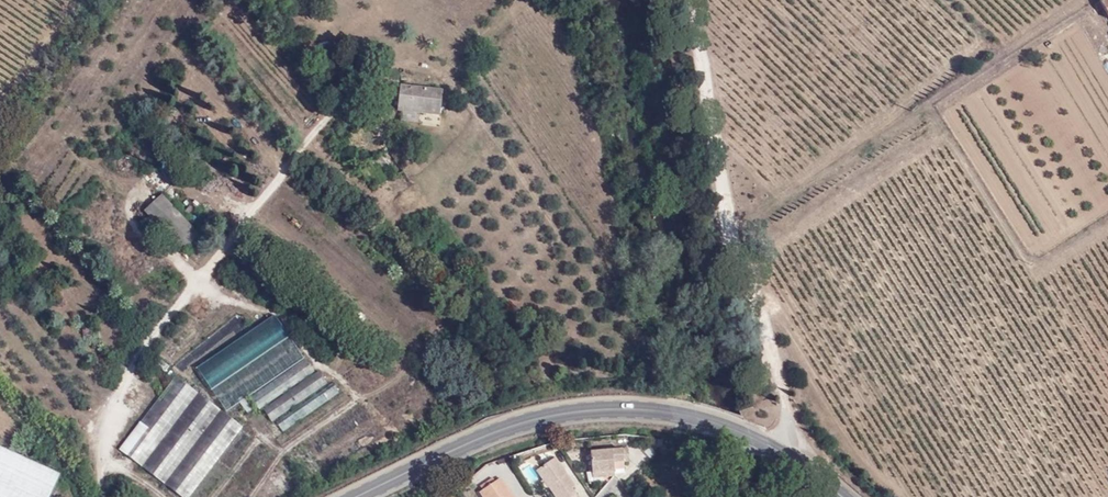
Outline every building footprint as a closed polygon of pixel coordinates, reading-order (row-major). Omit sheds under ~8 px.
[(1099,2),(1103,8),(1107,15),(1107,0),(1102,0),(1099,2)] [(1094,5),(1098,11),(1103,8),(1099,2),(1094,5)] [(399,110),(441,116),(443,92),(401,87),(399,110)] [(379,103),(366,111),(369,116),(382,108),(379,103)] [(376,126),(389,118),(382,108),(369,116),(376,126)] [(370,179),(377,175),(371,166),(364,171),(370,179)] [(154,220),(171,205),(162,195),(145,211),(154,220)] [(154,220),(154,221),(183,251),(200,235),(171,205),(154,220)] [(277,316),(200,369),(229,412),(251,397),(306,360),(306,359),(277,316)] [(259,409),(315,372),(306,360),(251,397),(259,409)] [(272,421),(327,384),(319,372),(264,409),(272,421)] [(182,496),(191,496),(242,428),(210,403),(176,378),(120,451),(182,496)] [(311,413),(340,394),(332,384),(277,423),(284,432),(311,413)] [(59,474),(0,447),(0,496),(49,496),(59,474)] [(629,450),(624,450),(592,453),(594,474),(616,472),(616,471),(626,470),(625,462),(630,462),(629,450)] [(548,465),(539,471),(551,488),(558,496),(573,496),(574,496),(577,494),(573,489),(576,487),(573,482),(569,476),(562,467),(557,459),(548,465)] [(503,478),(483,491),(486,496),(516,496),(503,478)] [(56,485),(51,496),(65,496),(68,490),(56,485)]
